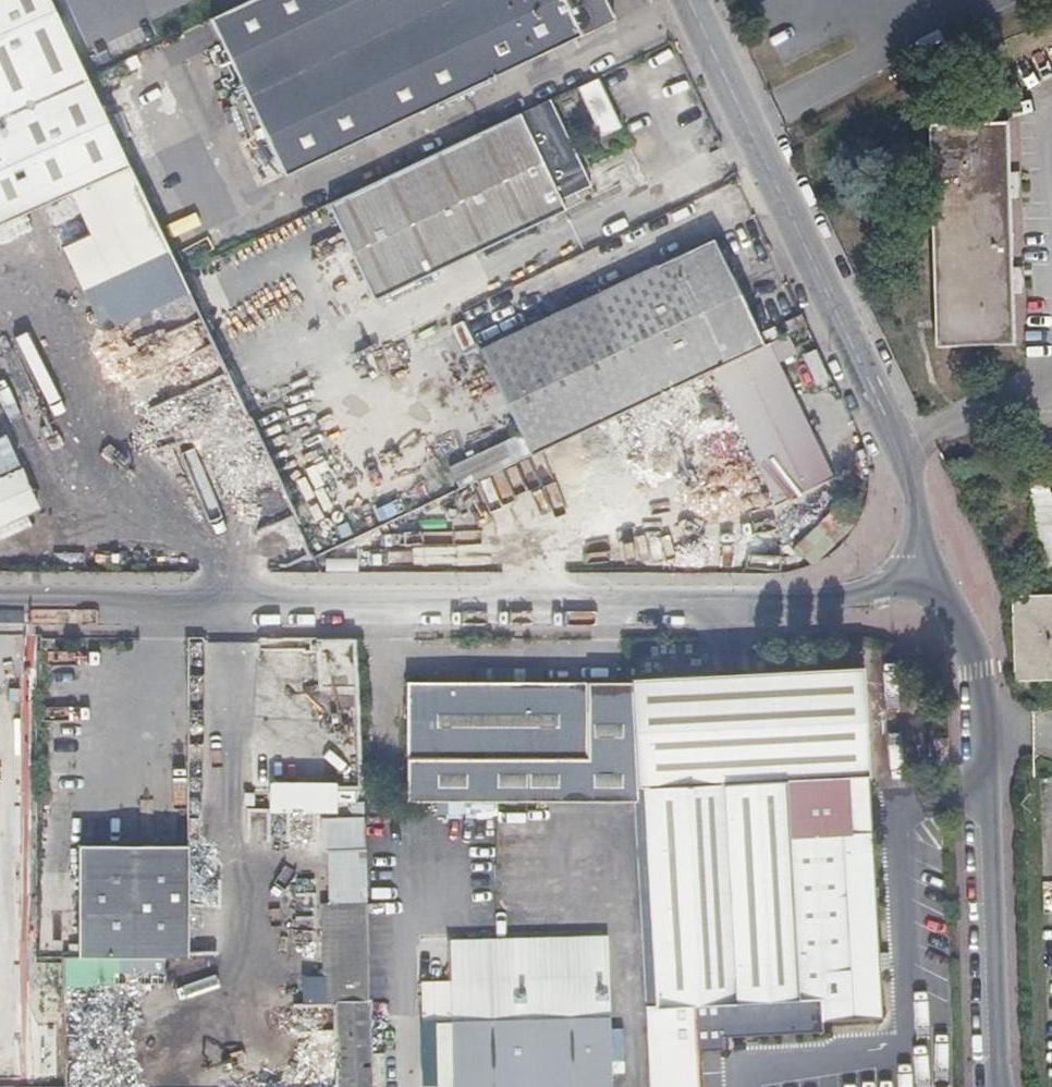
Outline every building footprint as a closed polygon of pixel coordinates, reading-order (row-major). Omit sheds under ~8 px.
[(55,7),(52,0),(0,0),(0,222),(44,203),(130,165),(55,7)] [(207,19),(281,177),(610,21),(600,0),(248,0),(207,19)] [(626,62),(598,76),(328,202),(374,299),(672,159),(626,62)] [(936,349),(975,348),(1014,347),(1007,131),(930,133),(936,349)] [(190,292),(130,165),(44,203),(103,332),(190,292)] [(712,370),(761,347),(710,242),(482,351),(532,456),(543,450),(687,382),(712,370)] [(210,334),(190,292),(103,332),(123,375),(210,334)] [(210,334),(123,375),(162,459),(250,418),(210,334)] [(768,344),(761,347),(712,370),(746,439),(779,507),(836,479),(768,344)] [(729,469),(687,382),(543,450),(586,537),(729,469)] [(451,485),(515,460),(507,441),(444,466),(451,485)] [(27,470),(0,482),(0,528),(44,508),(27,470)] [(1051,568),(1051,490),(1030,491),(1031,569),(1051,568)] [(35,532),(29,517),(0,530),(0,548),(35,532)] [(1016,606),(1019,690),(1051,688),(1051,604),(1016,606)] [(849,865),(857,1015),(881,1014),(877,965),(888,964),(887,948),(876,949),(866,814),(855,659),(619,677),(619,683),(623,742),(730,739),(738,848),(745,938),(778,935),(772,840),(767,738),(842,736),(849,865)] [(467,673),(467,684),(571,683),(571,673),(467,673)] [(623,742),(619,683),(571,683),(467,684),(399,684),(399,801),(627,802),(623,742)] [(945,759),(943,732),(932,733),(934,760),(945,759)] [(768,1032),(822,1028),(822,1017),(857,1015),(849,865),(842,736),(767,738),(772,840),(778,935),(745,938),(738,848),(730,739),(623,742),(627,802),(647,1086),(694,1086),(691,1049),(714,1048),(713,1035),(721,1035),(768,1032)] [(361,821),(361,809),(349,809),(349,821),(361,821)] [(76,845),(75,956),(184,957),(185,846),(76,845)] [(333,1036),(334,1086),(368,1086),(363,904),(316,905),(319,1002),(332,1002),(333,1036)] [(606,1019),(448,1024),(450,1086),(608,1086),(606,1019)]
